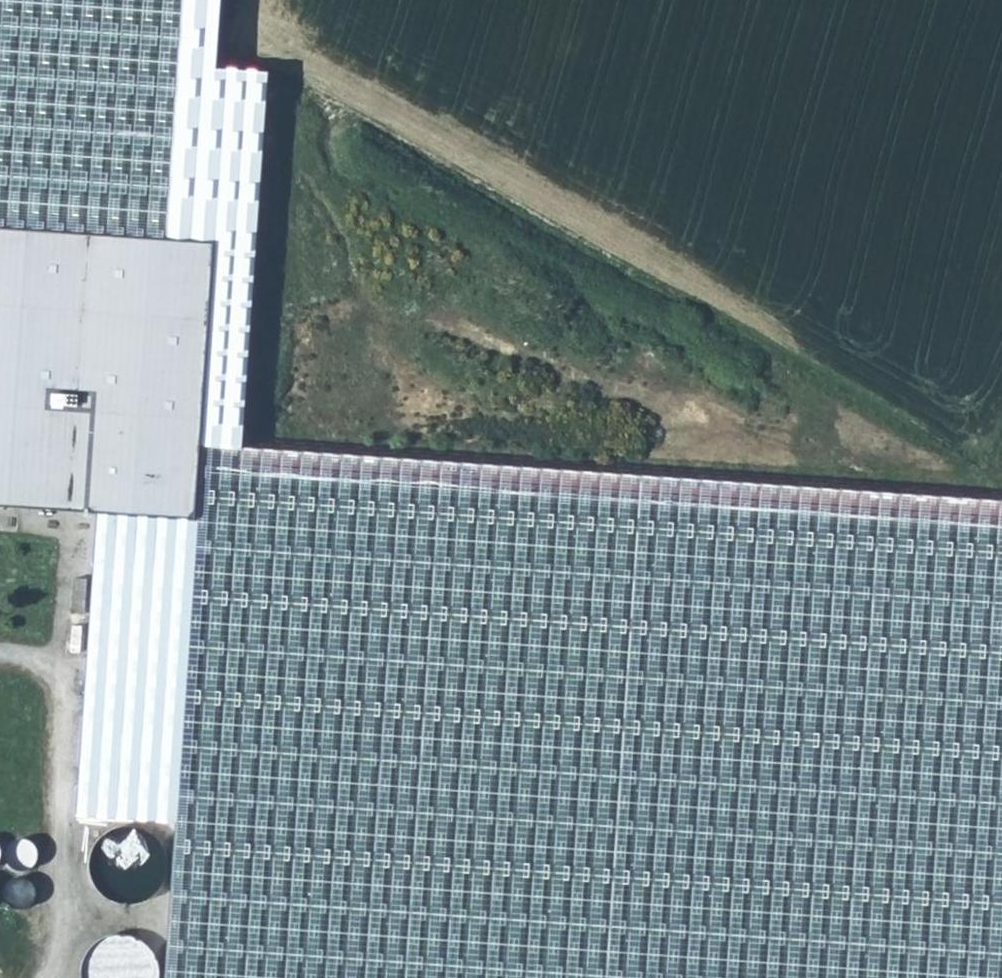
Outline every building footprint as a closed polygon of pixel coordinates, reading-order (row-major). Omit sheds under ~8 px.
[(0,228),(0,507),(96,514),(195,521),(198,465),(213,241),(0,228)] [(91,581),(74,580),(72,613),(88,615),(91,581)] [(87,627),(72,626),(70,652),(85,652),(87,627)]
